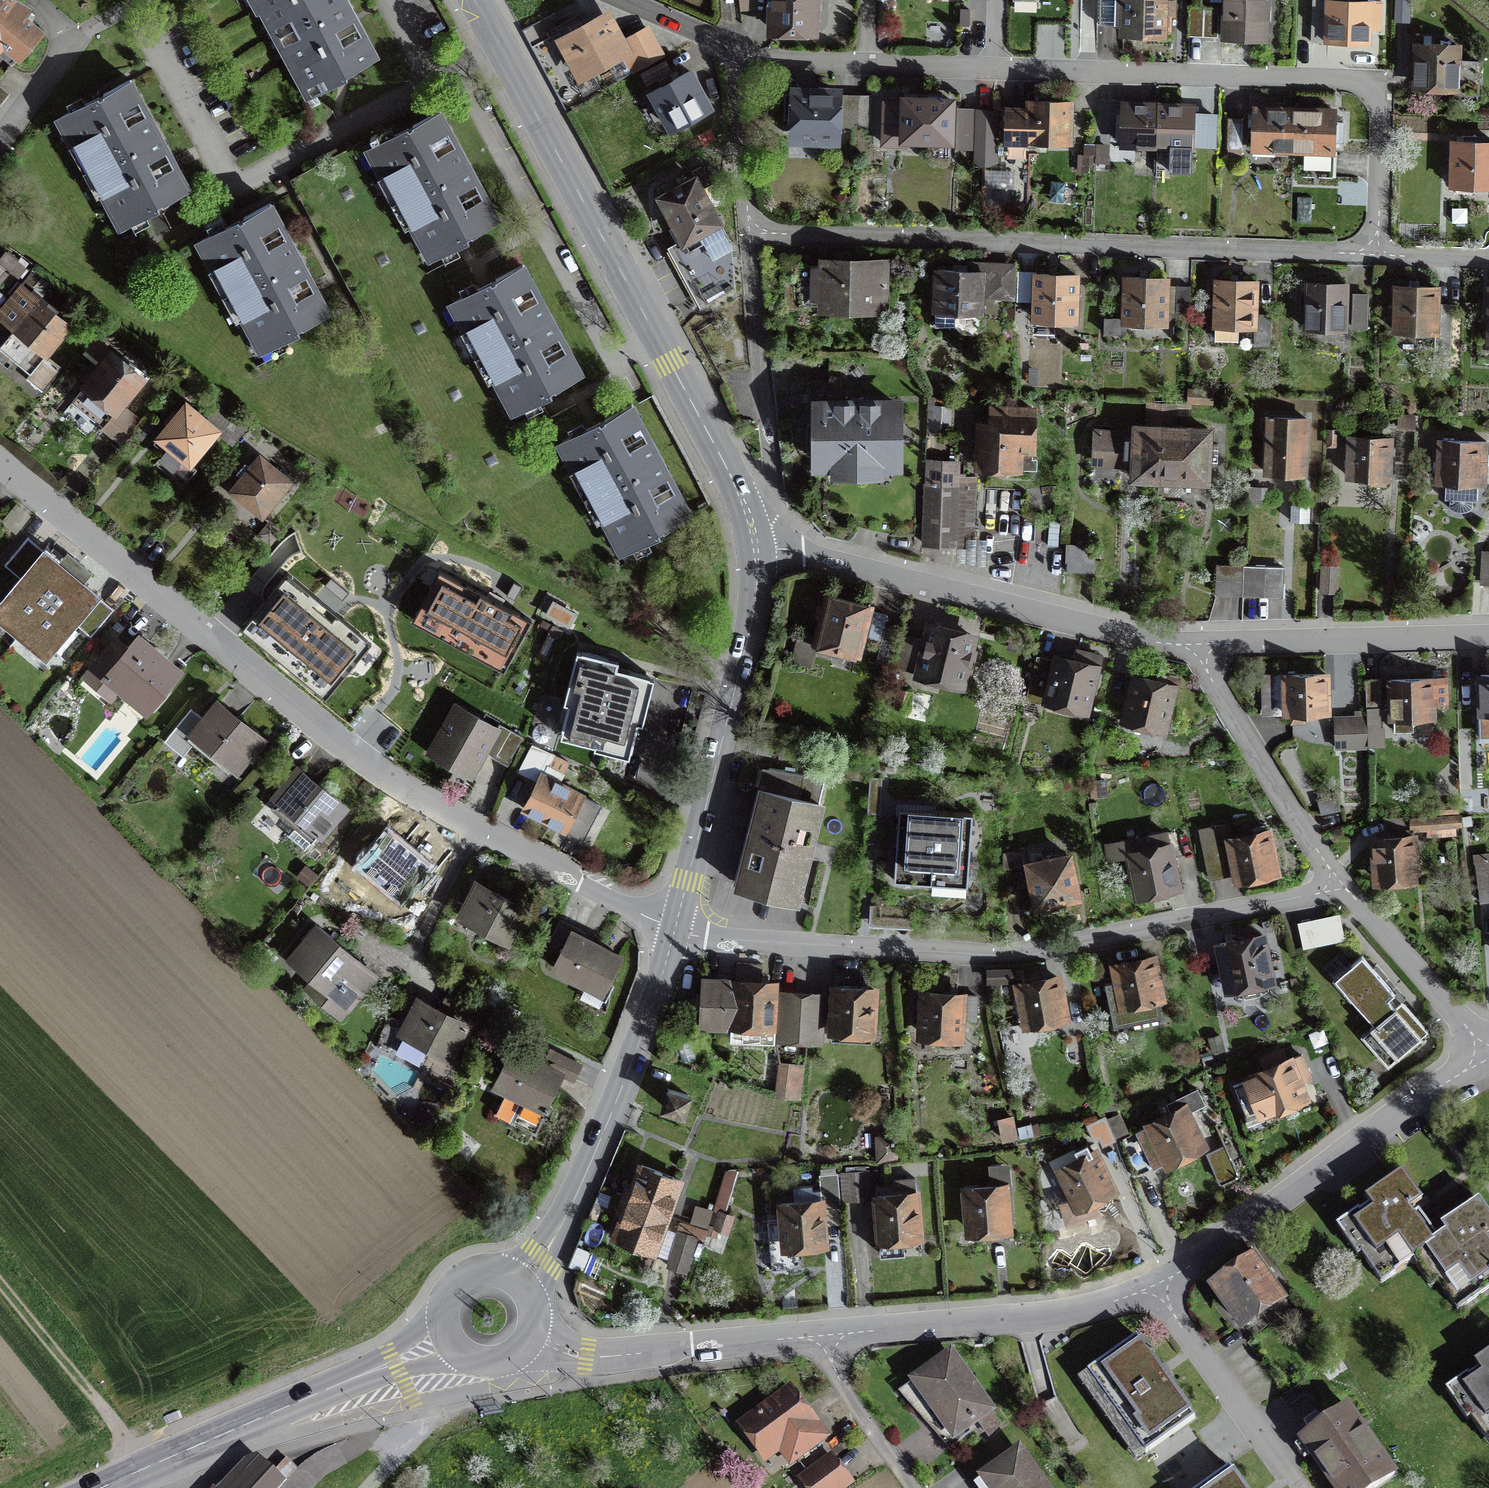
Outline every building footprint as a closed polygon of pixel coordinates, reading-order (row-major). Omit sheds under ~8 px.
[(3,43),(19,57),(40,32),(24,18),(30,11),(11,0),(0,0),(0,46),(3,43)] [(283,34),(346,1),(346,0),(258,0),(273,29),(278,26),(283,34)] [(772,29),(795,30),(813,31),(814,0),(773,0),(772,29)] [(1098,0),(1071,0),(1070,23),(1098,24),(1098,22),(1098,0)] [(1098,22),(1123,23),(1122,34),(1144,35),(1163,35),(1163,31),(1168,31),(1169,14),(1171,14),(1172,1),(1164,0),(1098,0),(1098,22)] [(1266,0),(1225,0),(1225,1),(1224,38),(1245,38),(1265,39),(1266,0)] [(1326,41),(1328,0),(1313,0),(1312,40),(1326,41)] [(1382,2),(1328,0),(1326,41),(1345,41),(1368,42),(1369,21),(1381,21),(1382,2)] [(1395,21),(1409,22),(1410,0),(1396,0),(1395,21)] [(360,27),(346,1),(283,34),(288,43),(282,46),(302,82),(307,79),(314,93),(377,57),(360,27)] [(1219,6),(1188,6),(1187,36),(1218,37),(1219,6)] [(559,31),(581,71),(622,48),(633,69),(661,54),(647,28),(619,43),(607,20),(588,30),(582,18),(559,31)] [(1431,38),(1424,38),(1424,45),(1417,44),(1417,65),(1416,85),(1455,86),(1455,91),(1478,92),(1479,61),(1457,60),(1458,46),(1431,45),(1431,38)] [(640,73),(647,86),(673,72),(666,59),(640,73)] [(689,71),(652,91),(672,129),(710,109),(689,71)] [(95,166),(158,132),(144,105),(130,80),(62,117),(85,161),(91,158),(95,166)] [(834,125),(835,95),(835,94),(829,94),(829,88),(817,87),(817,93),(815,93),(785,93),(784,118),(796,118),(796,136),(834,137),(834,125)] [(834,125),(853,126),(853,96),(835,95),(834,125)] [(853,96),(853,126),(870,126),(871,96),(853,96)] [(885,103),(883,143),(904,144),(904,139),(951,141),(952,100),(930,99),(904,99),(904,103),(885,103)] [(1029,100),(1029,110),(1029,142),(1069,143),(1071,102),(1054,101),(1029,100)] [(1157,145),(1158,105),(1140,104),(1123,104),(1123,114),(1117,114),(1117,122),(1122,122),(1122,144),(1157,145)] [(1180,106),(1158,105),(1157,145),(1176,146),(1192,146),(1192,142),(1193,124),(1199,124),(1199,117),(1193,117),(1194,106),(1180,106)] [(1293,150),(1295,109),(1271,109),(1254,108),(1254,119),(1248,118),(1248,126),(1254,126),(1253,148),(1293,150)] [(1027,211),(1029,142),(1029,110),(998,109),(997,115),(997,116),(996,165),(985,164),(983,209),(1027,211)] [(1295,109),(1293,150),(1331,151),(1333,151),(1333,147),(1339,147),(1340,141),(1342,141),(1343,122),(1334,122),(1335,111),(1320,110),(1295,109)] [(395,191),(400,189),(405,197),(468,163),(455,139),(440,111),(371,148),(395,191)] [(958,149),(975,150),(976,114),(959,113),(958,149)] [(997,115),(976,114),(975,150),(974,164),(985,164),(996,165),(997,116),(997,115)] [(1227,147),(1242,148),(1244,118),(1229,118),(1227,147)] [(127,224),(189,189),(173,160),(158,132),(95,166),(100,175),(95,178),(114,214),(119,211),(127,224)] [(1478,142),(1478,136),(1463,136),(1463,142),(1455,141),(1452,185),(1488,187),(1488,143),(1478,142)] [(1200,142),(1192,142),(1192,146),(1176,146),(1175,163),(1199,164),(1200,142)] [(468,163),(405,197),(409,206),(404,209),(423,245),(428,242),(435,256),(498,220),(483,193),(468,163)] [(673,220),(684,240),(719,222),(695,179),(690,182),(688,179),(677,185),(679,188),(661,197),(673,220)] [(231,280),(235,289),(298,255),(285,230),(270,203),(202,240),(226,283),(231,280)] [(719,222),(684,240),(675,245),(706,303),(734,288),(730,243),(719,222)] [(18,276),(25,268),(18,261),(6,252),(0,259),(0,262),(18,276)] [(315,285),(298,255),(235,289),(240,298),(235,301),(254,337),(260,334),(267,347),(329,312),(315,285)] [(969,262),(968,271),(982,271),(982,279),(988,280),(987,296),(1013,297),(1014,264),(969,262)] [(858,265),(827,264),(826,305),(895,307),(896,274),(881,274),(881,265),(858,265)] [(488,351),(551,317),(538,293),(522,265),(454,302),(478,346),(483,343),(488,351)] [(979,313),(981,313),(982,279),(982,271),(968,271),(962,270),(937,269),(935,311),(955,312),(954,326),(961,333),(971,334),(979,327),(979,313)] [(1035,301),(1034,319),(1075,320),(1076,275),(1056,274),(1018,273),(1017,301),(1035,301)] [(1125,319),(1105,318),(1104,333),(1125,334),(1125,322),(1165,323),(1165,312),(1166,285),(1166,278),(1148,278),(1126,277),(1125,319)] [(1239,281),(1216,280),(1214,325),(1235,326),(1254,326),(1254,345),(1270,345),(1271,314),(1255,313),(1257,281),(1239,281)] [(1321,283),(1307,283),(1305,328),(1345,329),(1347,284),(1328,284),(1326,283),(1321,283)] [(20,284),(0,308),(0,309),(18,324),(0,346),(0,348),(19,363),(30,373),(45,355),(70,325),(20,284)] [(1177,285),(1166,285),(1165,312),(1176,312),(1177,285)] [(1190,286),(1177,285),(1176,312),(1189,312),(1190,286)] [(1421,286),(1397,286),(1395,331),(1435,332),(1434,367),(1449,367),(1451,306),(1436,305),(1437,287),(1421,286)] [(1367,295),(1354,294),(1353,327),(1366,327),(1367,295)] [(519,409),(581,374),(567,348),(551,317),(488,351),(492,360),(487,363),(506,399),(512,396),(519,409)] [(1235,341),(1235,326),(1215,325),(1215,340),(1235,341)] [(86,347),(105,362),(112,353),(104,347),(113,336),(103,327),(86,347)] [(103,426),(142,378),(112,353),(105,362),(73,401),(103,426)] [(60,367),(45,355),(30,373),(27,377),(42,389),(60,367)] [(1212,403),(1213,390),(1188,389),(1187,402),(1212,403)] [(852,464),(862,464),(862,475),(875,476),(882,475),(882,464),(897,464),(897,404),(863,404),(863,397),(857,397),(851,397),(850,404),(817,404),(817,422),(809,422),(807,434),(808,445),(817,445),(817,464),(832,464),(832,475),(839,476),(852,475),(852,464)] [(927,429),(932,429),(949,430),(950,417),(951,399),(928,398),(927,429)] [(183,457),(190,462),(217,429),(232,442),(246,425),(216,401),(202,417),(186,404),(159,437),(170,446),(160,457),(174,469),(183,457)] [(1133,477),(1159,478),(1161,428),(1162,403),(1148,402),(1146,424),(1154,424),(1154,427),(1136,427),(1135,439),(1126,439),(1126,432),(1096,431),(1094,458),(1125,460),(1125,457),(1131,457),(1134,457),(1133,477)] [(1162,403),(1161,428),(1159,478),(1186,479),(1206,480),(1207,459),(1217,460),(1218,443),(1208,443),(1208,429),(1173,428),(1174,404),(1162,403)] [(139,421),(120,405),(103,426),(122,442),(139,421)] [(592,482),(597,491),(660,457),(645,430),(632,405),(563,442),(587,485),(592,482)] [(991,424),(979,423),(978,452),(977,467),(1019,468),(1020,449),(1032,449),(1034,409),(992,408),(991,424)] [(1399,416),(1399,427),(1414,427),(1414,417),(1399,416)] [(1307,418),(1270,417),(1267,473),(1305,474),(1307,418)] [(151,428),(144,422),(135,433),(142,439),(151,428)] [(1338,434),(1326,434),(1326,451),(1337,452),(1338,434)] [(1390,438),(1351,436),(1349,477),(1370,478),(1370,483),(1385,484),(1386,479),(1388,479),(1390,438)] [(1441,440),(1439,482),(1485,484),(1486,462),(1488,462),(1488,453),(1486,453),(1487,442),(1441,440)] [(262,516),(290,481),(260,456),(250,468),(246,464),(238,473),(243,476),(231,491),(262,516)] [(174,469),(160,457),(155,463),(182,486),(197,468),(183,457),(174,469)] [(627,549),(690,514),(674,484),(660,457),(597,491),(601,499),(596,502),(615,539),(620,536),(627,549)] [(923,542),(973,545),(976,478),(958,477),(959,463),(926,462),(923,542)] [(1266,490),(1249,488),(1248,501),(1265,502),(1266,490)] [(270,542),(280,530),(270,522),(260,534),(270,542)] [(20,578),(29,567),(44,550),(28,537),(5,565),(16,575),(20,578)] [(1094,546),(1066,545),(1066,570),(1094,571),(1094,546)] [(20,578),(0,603),(0,607),(12,617),(6,624),(19,635),(71,573),(80,562),(74,557),(65,568),(62,565),(44,550),(29,567),(20,578)] [(52,650),(75,623),(78,619),(95,599),(98,595),(77,578),(86,567),(80,562),(71,573),(19,635),(32,646),(38,639),(52,650)] [(1243,566),(1217,564),(1215,593),(1241,594),(1243,566)] [(1244,566),(1244,594),(1264,595),(1282,596),(1283,567),(1265,566),(1244,566)] [(1338,567),(1322,566),(1321,591),(1337,592),(1338,567)] [(462,636),(485,595),(439,569),(416,611),(462,636)] [(325,613),(283,578),(248,620),(290,655),(325,613)] [(95,599),(78,619),(75,623),(91,636),(114,609),(98,595),(95,599)] [(531,620),(485,595),(462,636),(508,662),(531,620)] [(816,642),(858,653),(869,608),(827,597),(825,607),(818,605),(816,615),(822,617),(817,637),(816,642)] [(868,637),(881,641),(876,661),(891,664),(899,630),(885,627),(888,615),(875,612),(868,637)] [(367,648),(325,613),(290,655),(332,690),(367,648)] [(1002,635),(1018,639),(1021,628),(1005,624),(1002,635)] [(973,636),(930,626),(926,641),(919,671),(919,672),(941,678),(940,682),(956,686),(957,682),(961,683),(965,668),(971,670),(975,652),(969,651),(973,636)] [(816,642),(817,637),(800,633),(793,660),(811,665),(816,642)] [(919,671),(926,641),(902,635),(895,665),(919,671)] [(147,721),(185,675),(161,655),(138,636),(128,648),(115,637),(80,679),(112,706),(118,698),(147,721)] [(1081,663),(1057,657),(1047,704),(1083,713),(1099,655),(1083,651),(1081,663)] [(563,728),(597,737),(596,740),(630,748),(648,677),(615,668),(617,661),(582,652),(563,728)] [(1047,658),(1037,655),(1034,667),(1044,670),(1047,658)] [(1326,674),(1262,675),(1263,701),(1272,701),(1272,714),(1291,713),(1292,721),(1304,721),(1304,713),(1327,713),(1326,674)] [(1482,711),(1480,711),(1481,736),(1488,736),(1488,675),(1481,675),(1482,711)] [(1161,733),(1175,680),(1162,676),(1160,683),(1135,676),(1124,723),(1161,733)] [(1447,703),(1446,678),(1391,680),(1392,718),(1394,718),(1394,731),(1413,731),(1413,718),(1432,717),(1432,703),(1447,703)] [(1366,708),(1367,708),(1380,708),(1380,679),(1365,680),(1366,708)] [(1047,704),(1049,689),(1029,684),(1022,714),(1041,719),(1045,703),(1047,704)] [(895,707),(908,710),(911,692),(899,689),(895,707)] [(214,759),(219,754),(237,768),(261,738),(242,722),(219,703),(205,720),(191,708),(167,737),(182,750),(191,740),(214,759)] [(473,769),(497,728),(457,705),(433,747),(473,769)] [(1380,708),(1367,708),(1368,746),(1381,745),(1380,727),(1380,708)] [(1336,747),(1366,746),(1365,716),(1335,717),(1336,747)] [(523,737),(510,729),(499,723),(483,752),(507,765),(509,762),(523,737)] [(533,732),(534,738),(539,743),(545,743),(550,739),(552,733),(549,727),(543,725),(537,726),(533,732)] [(583,838),(600,805),(558,784),(567,765),(532,745),(520,769),(540,779),(525,808),(583,838)] [(844,774),(865,777),(867,768),(846,764),(844,774)] [(824,778),(770,768),(740,886),(794,899),(824,778)] [(327,824),(330,826),(337,818),(334,816),(343,806),(325,791),(300,770),(277,797),(279,799),(272,808),(295,827),(289,835),(305,849),(327,824)] [(867,813),(880,814),(883,777),(870,776),(867,813)] [(1322,813),(1340,810),(1338,796),(1318,801),(1322,813)] [(1460,812),(1459,803),(1443,804),(1444,813),(1460,812)] [(899,808),(894,880),(968,885),(973,813),(934,810),(899,808)] [(1427,828),(1428,836),(1454,833),(1453,823),(1461,822),(1460,813),(1410,818),(1411,828),(1415,827),(1415,829),(1427,828)] [(1209,878),(1236,873),(1229,839),(1226,824),(1199,829),(1209,878)] [(1254,835),(1229,839),(1236,873),(1237,878),(1276,870),(1269,832),(1263,825),(1252,827),(1254,835)] [(422,870),(427,864),(417,855),(409,849),(388,831),(361,864),(400,897),(422,870)] [(1137,893),(1177,885),(1166,832),(1132,839),(1135,852),(1129,854),(1137,893)] [(1416,876),(1413,837),(1373,840),(1376,879),(1416,876)] [(431,838),(417,855),(427,864),(422,870),(432,879),(452,855),(431,838)] [(1135,852),(1132,839),(1107,844),(1110,858),(1129,854),(1135,852)] [(1004,867),(1029,864),(1043,861),(1041,851),(1028,853),(1014,852),(1004,853),(1004,867)] [(1069,856),(1043,861),(1029,864),(1037,903),(1039,903),(1041,912),(1060,909),(1058,899),(1077,895),(1069,856)] [(1488,914),(1488,863),(1478,865),(1484,915),(1488,914)] [(506,939),(522,906),(497,894),(478,884),(467,906),(477,911),(472,922),(506,939)] [(870,905),(869,926),(913,929),(914,907),(870,905)] [(1300,923),(1305,946),(1343,938),(1338,916),(1300,923)] [(573,932),(575,928),(560,920),(547,946),(560,953),(553,967),(602,991),(620,956),(595,943),(573,932)] [(340,1017),(376,974),(349,952),(318,926),(290,960),(321,986),(314,995),(340,1017)] [(1239,940),(1219,944),(1228,989),(1271,980),(1262,935),(1239,940)] [(1394,993),(1362,955),(1339,975),(1349,987),(1345,990),(1374,1024),(1370,1027),(1371,1029),(1363,1036),(1388,1065),(1428,1030),(1401,1000),(1395,1006),(1388,998),(1394,993)] [(1162,1018),(1158,997),(1161,996),(1154,958),(1137,961),(1114,966),(1117,981),(1105,984),(1114,1027),(1162,1018)] [(735,963),(734,981),(761,983),(762,964),(735,963)] [(1037,982),(1018,985),(1026,1024),(1065,1016),(1058,978),(1037,982)] [(731,1039),(771,1041),(771,1040),(772,1033),(775,983),(761,983),(734,981),(703,980),(701,1024),(732,1026),(731,1039)] [(854,988),(834,987),(832,1027),(831,1040),(871,1042),(872,1030),(875,989),(854,988)] [(923,992),(920,1033),(961,1035),(962,1019),(975,1019),(976,996),(944,994),(923,992)] [(806,1039),(809,997),(780,996),(778,1034),(772,1033),(771,1040),(786,1041),(787,1037),(806,1039)] [(823,998),(809,997),(806,1039),(821,1039),(823,998)] [(489,1018),(462,1004),(455,1018),(444,1013),(419,1000),(402,1035),(405,1041),(423,1050),(429,1048),(430,1046),(448,1055),(463,1024),(481,1033),(489,1018)] [(501,1105),(496,1114),(536,1134),(550,1106),(546,1104),(553,1089),(561,1073),(574,1079),(581,1064),(550,1049),(543,1063),(512,1047),(495,1083),(511,1092),(506,1103),(501,1105)] [(1253,1075),(1254,1077),(1233,1085),(1246,1119),(1305,1096),(1298,1079),(1309,1074),(1302,1055),(1285,1062),(1280,1048),(1260,1057),(1265,1070),(1253,1075)] [(802,1068),(782,1065),(779,1095),(799,1098),(802,1068)] [(825,1067),(817,1067),(816,1077),(824,1078),(825,1067)] [(688,1095),(668,1089),(663,1106),(683,1112),(688,1095)] [(1134,1176),(1202,1142),(1185,1106),(1191,1103),(1193,1108),(1204,1103),(1197,1089),(1168,1103),(1173,1112),(1120,1139),(1134,1176)] [(1121,1128),(1115,1113),(1107,1117),(1114,1132),(1121,1128)] [(1086,1125),(1093,1140),(1099,1137),(1103,1145),(1116,1140),(1105,1116),(1086,1125)] [(894,1137),(878,1138),(879,1159),(895,1158),(894,1137)] [(1077,1204),(1113,1187),(1095,1151),(1092,1152),(1087,1143),(1075,1149),(1079,1158),(1059,1168),(1077,1204)] [(1209,1153),(1222,1183),(1239,1176),(1226,1146),(1209,1153)] [(625,1185),(621,1198),(667,1215),(680,1179),(641,1164),(634,1182),(631,1187),(625,1185)] [(871,1199),(869,1170),(855,1171),(857,1200),(871,1199)] [(1010,1186),(1009,1170),(990,1172),(991,1186),(965,1188),(968,1229),(990,1227),(991,1233),(1006,1232),(1005,1226),(1008,1225),(1005,1186),(1010,1186)] [(855,1171),(840,1172),(842,1201),(857,1200),(855,1171)] [(821,1200),(822,1209),(841,1207),(838,1172),(819,1174),(821,1200)] [(1390,1277),(1413,1260),(1412,1259),(1438,1240),(1437,1240),(1418,1212),(1413,1216),(1409,1210),(1422,1201),(1402,1173),(1365,1198),(1370,1204),(1360,1212),(1358,1210),(1336,1226),(1350,1245),(1359,1239),(1366,1249),(1361,1253),(1373,1270),(1381,1264),(1390,1277)] [(881,1254),(904,1252),(903,1234),(920,1233),(916,1192),(876,1196),(881,1254)] [(614,1237),(653,1252),(667,1215),(621,1198),(616,1211),(622,1213),(620,1217),(614,1237)] [(822,1209),(821,1200),(781,1204),(782,1219),(767,1220),(772,1270),(803,1267),(801,1243),(825,1241),(822,1209)] [(1412,1259),(1413,1260),(1424,1276),(1434,1270),(1440,1279),(1437,1282),(1450,1299),(1458,1293),(1466,1304),(1488,1288),(1488,1244),(1486,1239),(1488,1237),(1488,1216),(1478,1201),(1442,1227),(1447,1233),(1437,1240),(1438,1240),(1412,1259)] [(710,1208),(698,1203),(692,1218),(704,1222),(710,1208)] [(733,1216),(720,1212),(715,1227),(727,1231),(733,1216)] [(686,1271),(695,1236),(702,1238),(705,1229),(680,1222),(668,1266),(686,1271)] [(1255,1251),(1242,1260),(1239,1256),(1210,1277),(1243,1325),(1278,1300),(1265,1282),(1273,1276),(1255,1251)] [(1145,1453),(1195,1418),(1136,1336),(1087,1371),(1145,1453)] [(1475,1363),(1479,1369),(1469,1376),(1468,1375),(1446,1390),(1460,1410),(1469,1403),(1476,1414),(1470,1418),(1482,1435),(1488,1430),(1488,1352),(1475,1363)] [(990,1410),(950,1355),(915,1380),(928,1399),(919,1405),(945,1442),(990,1410)] [(550,1388),(531,1391),(532,1398),(552,1394),(550,1388)] [(791,1389),(741,1426),(755,1446),(763,1440),(772,1452),(784,1443),(795,1458),(826,1436),(791,1389)] [(1335,1487),(1374,1487),(1395,1473),(1347,1406),(1300,1439),(1335,1487)] [(990,1410),(978,1419),(989,1435),(999,1425),(990,1410)] [(763,1440),(755,1446),(764,1458),(772,1452),(763,1440)] [(1018,1451),(975,1482),(979,1487),(1045,1487),(1018,1451)] [(831,1456),(801,1479),(808,1487),(842,1487),(850,1482),(831,1456)] [(283,1486),(281,1484),(297,1467),(288,1458),(271,1475),(253,1458),(224,1487),(281,1487),(283,1486)] [(1229,1466),(1199,1487),(1244,1487),(1229,1466)]
